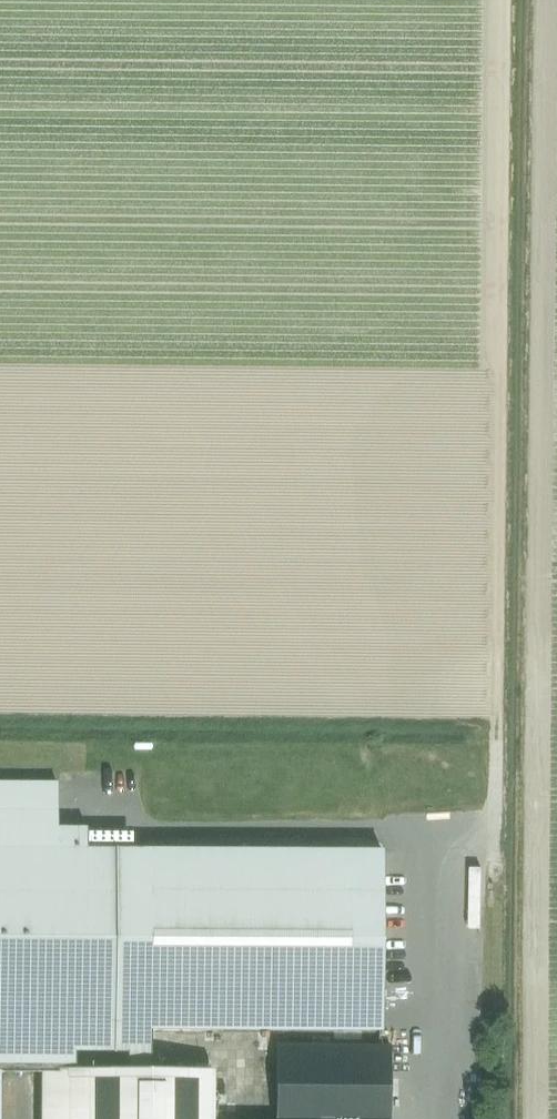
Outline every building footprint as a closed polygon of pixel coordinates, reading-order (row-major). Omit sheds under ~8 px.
[(213,1076),(150,1076),(150,1030),(381,1032),(383,850),(86,848),(86,827),(57,827),(57,782),(0,782),(0,1074),(43,1075),(43,1118),(213,1118),(213,1076)] [(204,1033),(205,1056),(216,1056),(215,1032),(204,1033)] [(275,1049),(275,1118),(387,1118),(388,1050),(275,1049)]
